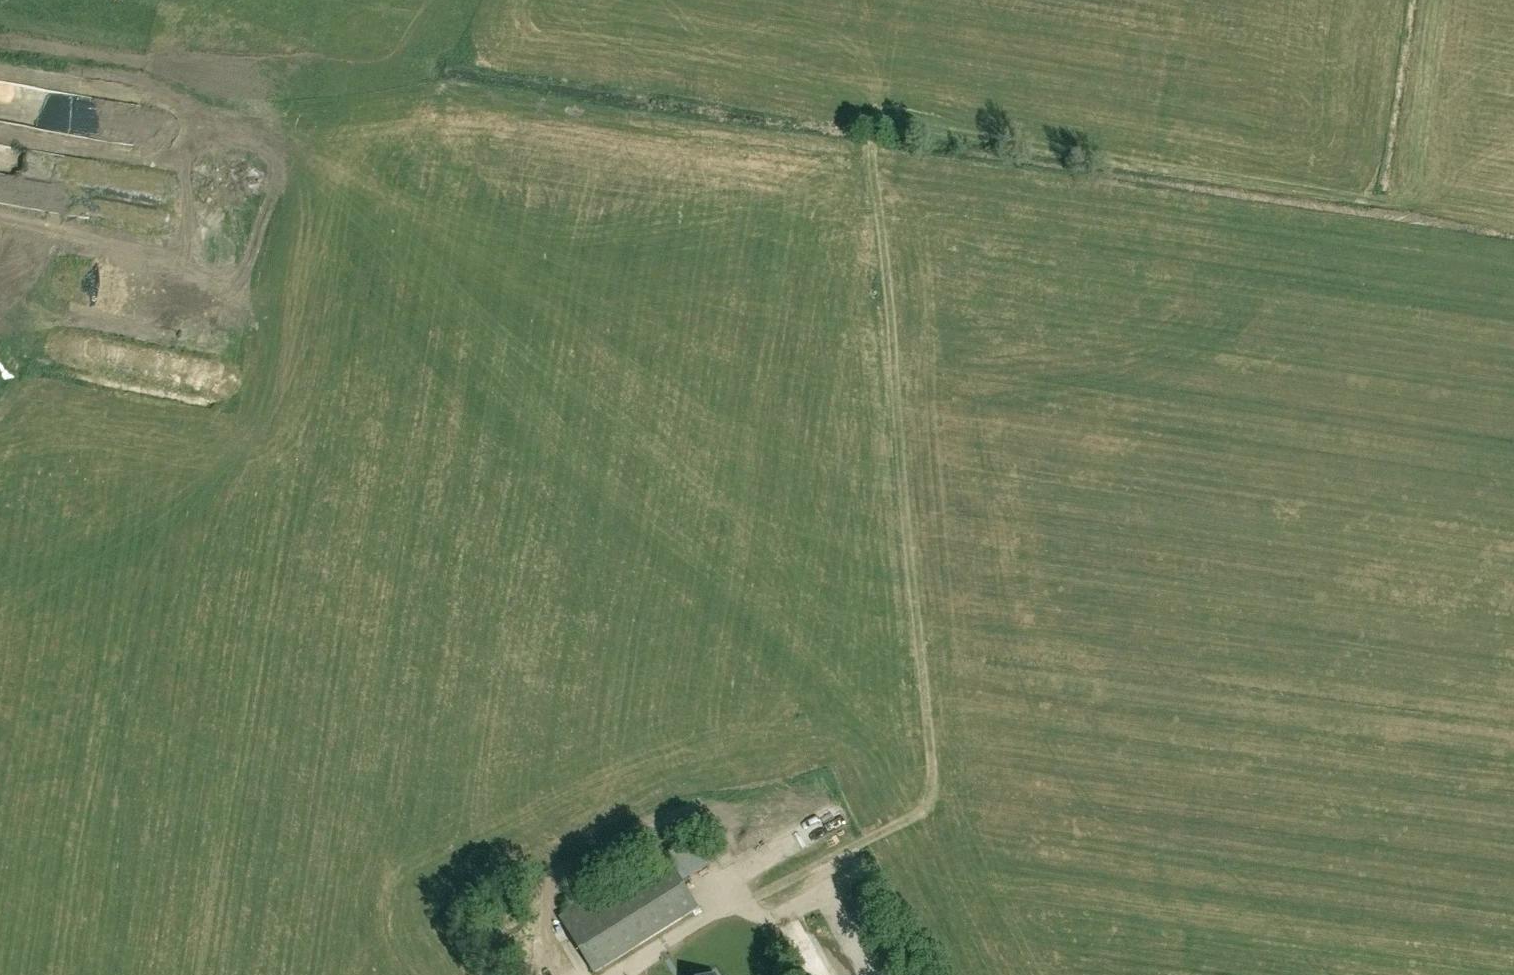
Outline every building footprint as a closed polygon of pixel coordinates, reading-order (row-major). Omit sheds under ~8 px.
[(806,906),(814,917),(826,908),(817,897),(806,906)] [(576,907),(504,954),(518,974),(563,974),(603,949),(576,907)]
